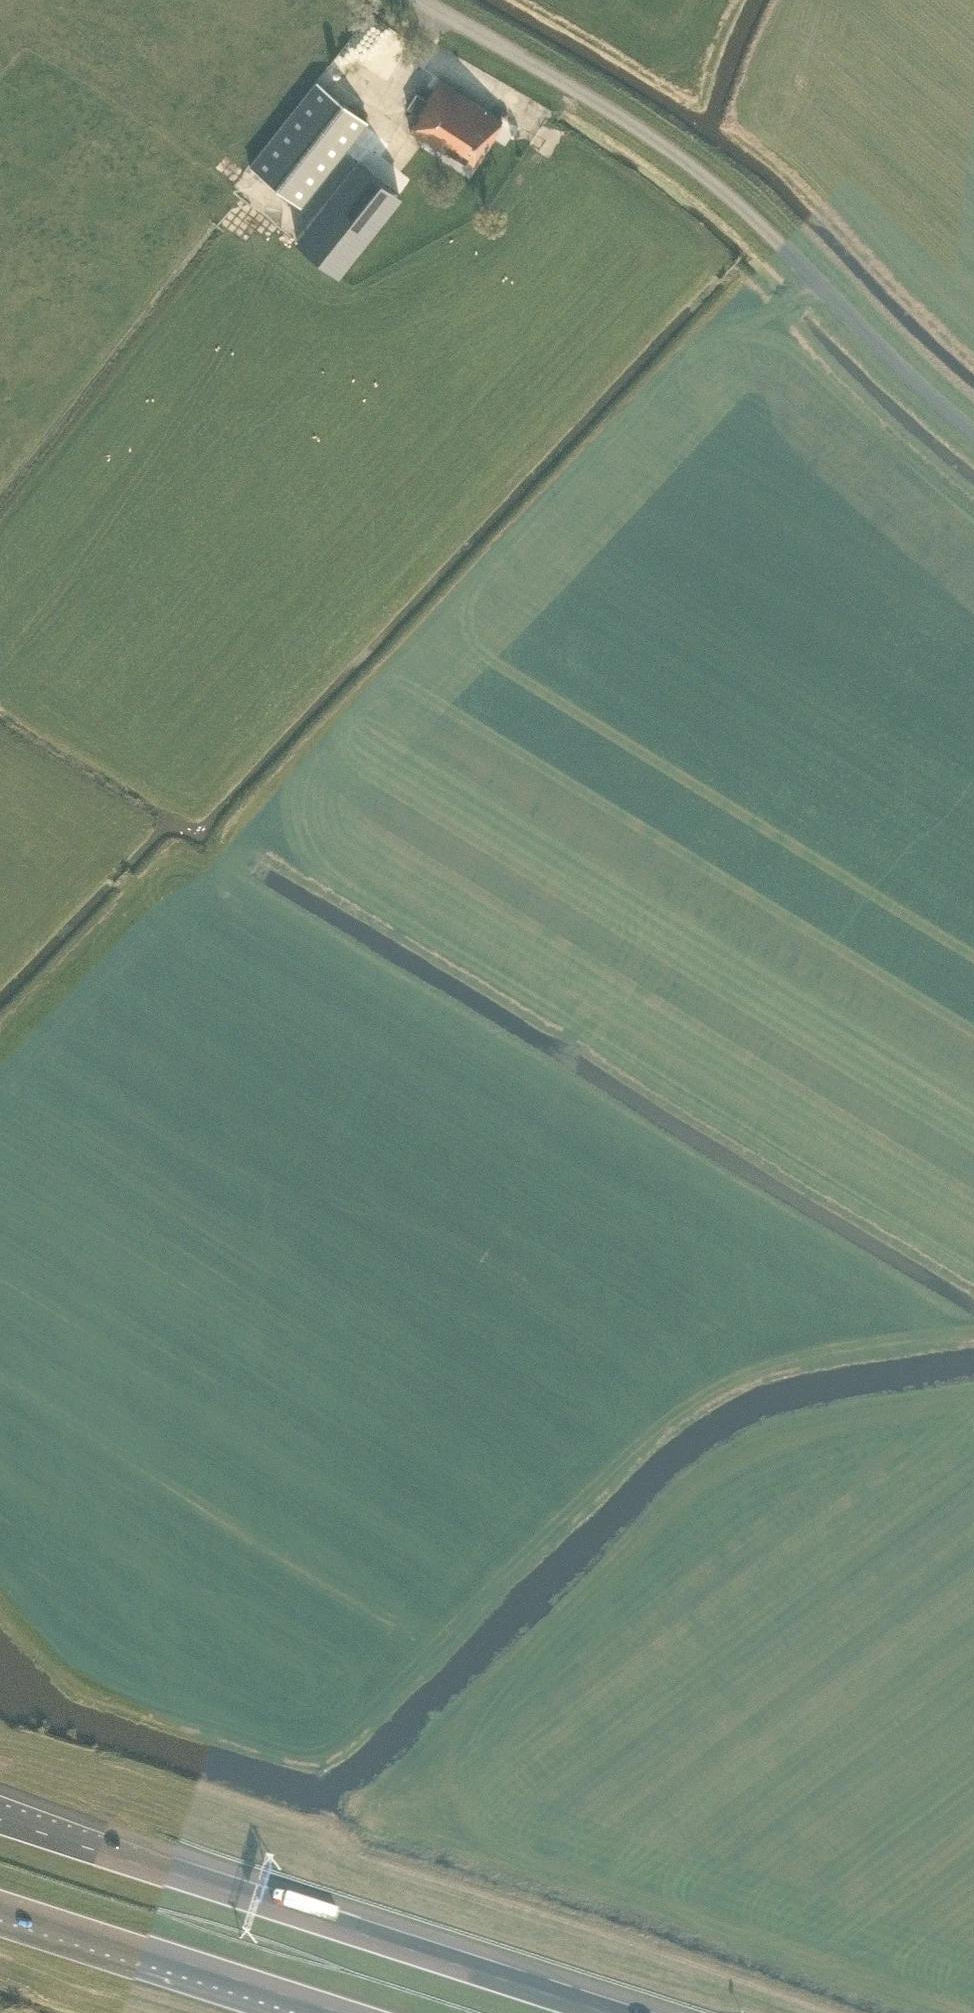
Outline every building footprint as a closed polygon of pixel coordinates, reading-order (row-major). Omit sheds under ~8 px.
[(502,119),(490,111),(439,78),(427,97),(416,90),(407,105),(417,112),(420,113),(409,129),(422,137),(422,136),(450,154),(452,151),(472,165),(502,119)] [(301,203),(367,120),(316,80),(250,163),(301,203)] [(399,193),(360,161),(297,240),(337,272),(399,193)]
